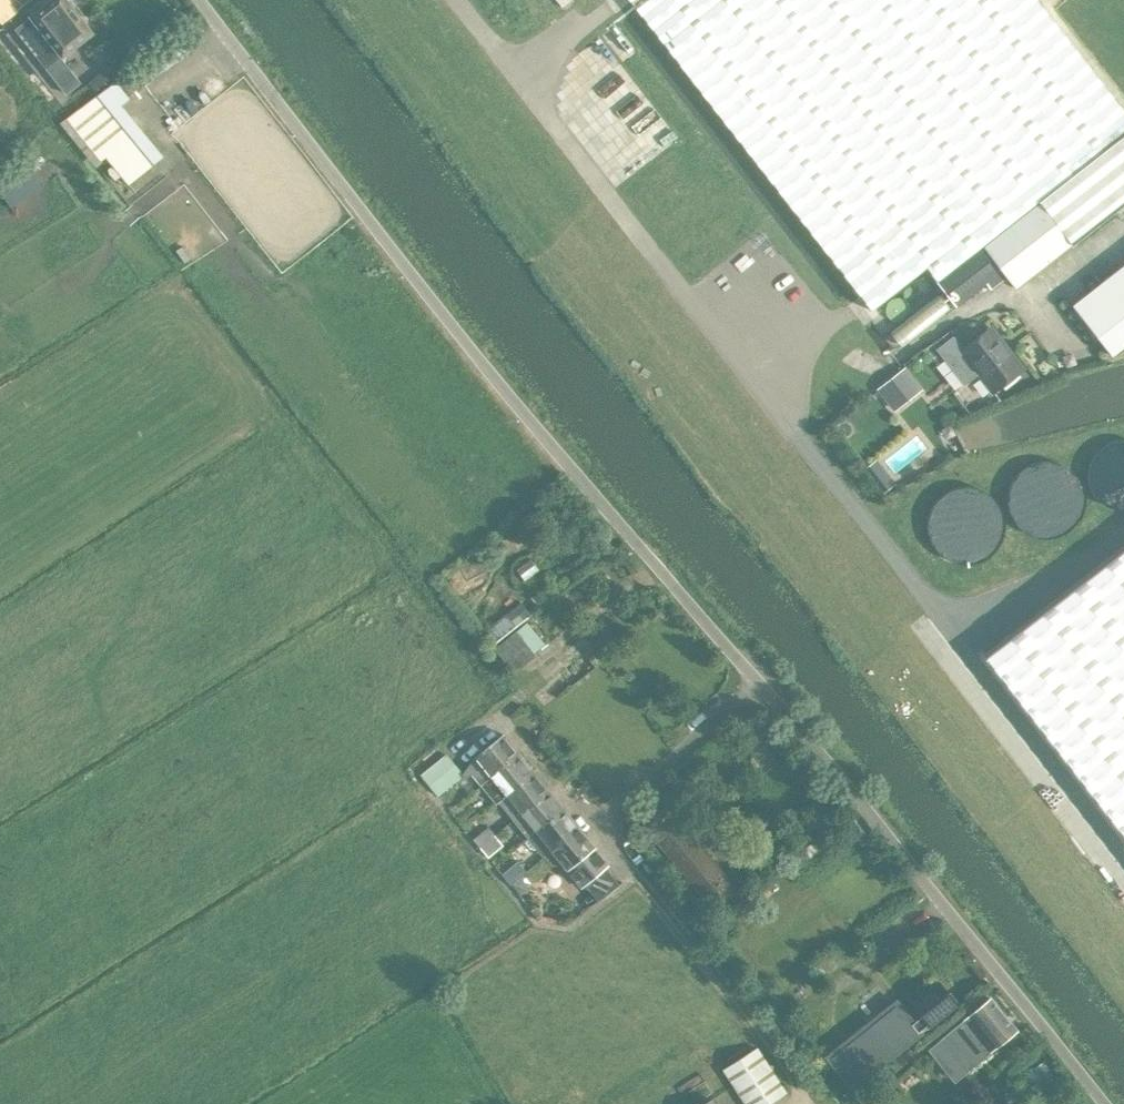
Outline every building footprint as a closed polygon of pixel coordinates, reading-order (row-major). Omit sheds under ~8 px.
[(2,22),(30,0),(0,0),(0,20),(2,22)] [(66,0),(51,0),(31,16),(53,44),(37,57),(46,67),(67,94),(81,83),(60,56),(62,55),(63,56),(92,33),(66,0)] [(653,33),(851,286),(871,311),(926,268),(936,281),(1039,201),(1123,136),(1123,113),(1036,0),(627,0),(653,33)] [(95,89),(108,79),(102,71),(89,81),(95,89)] [(114,84),(64,119),(99,163),(104,160),(127,187),(163,158),(121,108),(129,102),(114,84)] [(936,281),(957,307),(987,284),(992,290),(1007,277),(1017,290),(1070,248),(1123,206),(1123,136),(936,281)] [(0,177),(0,179),(10,202),(43,188),(33,163),(0,177)] [(1073,305),(1112,355),(1123,346),(1123,265),(1073,305)] [(942,294),(892,327),(901,340),(950,307),(942,294)] [(953,335),(935,348),(964,385),(978,373),(993,392),(994,393),(995,392),(1024,369),(991,327),(964,349),(953,335)] [(895,408),(926,386),(909,363),(878,385),(895,408)] [(880,490),(895,483),(883,456),(868,463),(880,490)] [(1119,500),(1123,498),(1123,457),(1108,462),(1119,500)] [(987,658),(1123,834),(1123,552),(987,658)] [(520,623),(533,612),(531,609),(528,612),(524,608),(513,616),(520,623)] [(494,643),(520,623),(513,616),(511,619),(506,613),(495,621),(492,624),(490,621),(486,624),(489,627),(484,631),(494,643)] [(495,649),(513,672),(535,655),(517,631),(495,649)] [(589,659),(581,650),(561,666),(574,682),(606,657),(600,650),(589,659)] [(421,774),(439,796),(464,775),(466,777),(471,773),(476,780),(515,748),(504,734),(476,757),(463,774),(446,754),(421,774)] [(515,748),(476,780),(494,801),(533,770),(515,748)] [(533,770),(494,801),(495,803),(497,801),(512,820),(549,790),(533,770)] [(549,790),(512,820),(527,837),(564,808),(549,790)] [(657,841),(713,910),(737,891),(667,804),(654,815),(657,818),(640,831),(651,845),(657,841)] [(564,808),(527,837),(542,856),(545,854),(579,827),(564,808)] [(488,826),(472,838),(479,846),(494,835),(494,834),(488,826)] [(608,864),(595,847),(579,827),(545,854),(546,855),(524,874),(531,882),(537,881),(545,874),(545,870),(551,865),(553,865),(558,861),(565,870),(567,869),(581,886),(608,864)] [(494,835),(479,846),(487,856),(502,844),(494,835)] [(526,871),(517,860),(501,873),(510,884),(526,871)] [(943,977),(914,1000),(925,1013),(919,1017),(926,1025),(932,1021),(935,1024),(963,1000),(943,977)] [(926,1025),(919,1017),(901,995),(828,1052),(856,1087),(928,1029),(926,1025)] [(1017,1030),(990,998),(990,997),(941,1037),(956,1056),(979,1038),(990,1052),(1017,1030)] [(746,1103),(768,1103),(786,1092),(757,1047),(723,1069),(746,1103)] [(1049,1057),(1035,1067),(1050,1089),(1065,1079),(1049,1057)] [(955,1085),(958,1098),(973,1094),(970,1081),(955,1085)]
